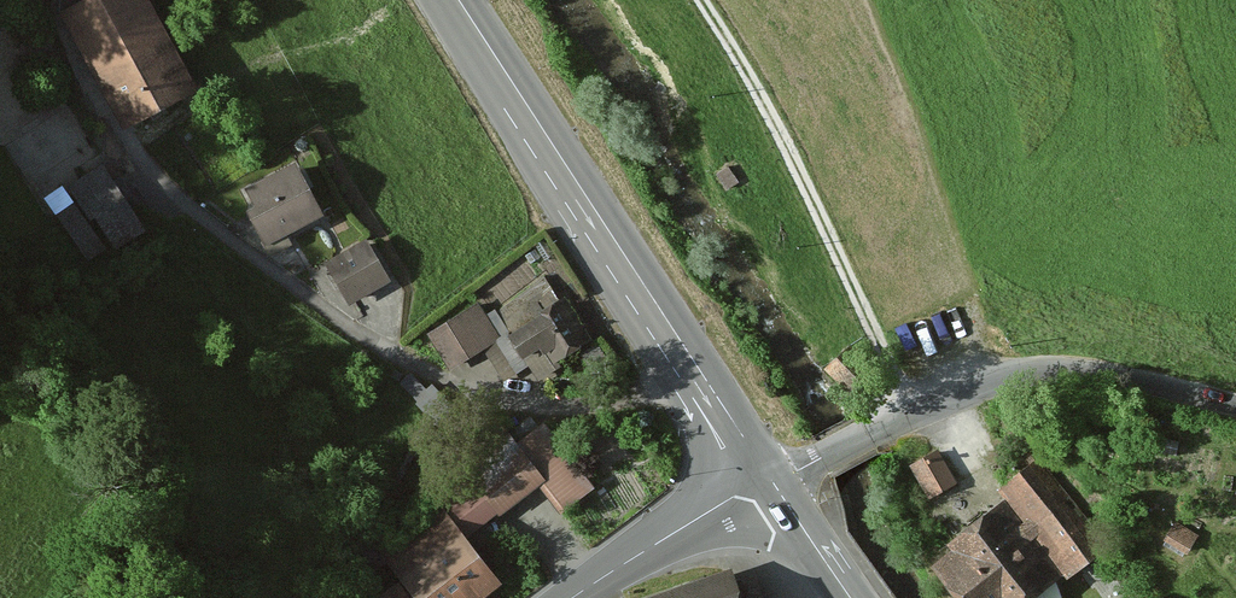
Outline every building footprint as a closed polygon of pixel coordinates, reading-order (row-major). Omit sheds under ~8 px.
[(125,125),(199,83),(152,0),(74,0),(59,8),(125,125)] [(149,238),(100,163),(44,199),(81,255),(105,239),(118,258),(149,238)] [(296,163),(237,193),(262,242),(322,212),(296,163)] [(366,238),(325,262),(350,303),(390,279),(366,238)] [(591,338),(565,295),(535,313),(538,318),(509,336),(523,358),(556,338),(566,353),(591,338)] [(425,335),(449,370),(499,336),(476,301),(425,335)] [(562,513),(596,487),(542,417),(509,443),(494,423),(418,480),(435,503),(373,550),(396,581),(375,597),(409,597),(412,596),(413,597),(474,597),(500,578),(469,538),(540,484),(562,513)] [(908,465),(925,493),(952,477),(935,449),(908,465)] [(1039,459),(996,488),(1004,501),(945,542),(954,554),(939,565),(963,597),(1039,597),(1105,552),(1039,459)] [(1165,539),(1189,551),(1198,534),(1174,522),(1165,539)] [(737,586),(703,597),(741,597),(737,586)]
